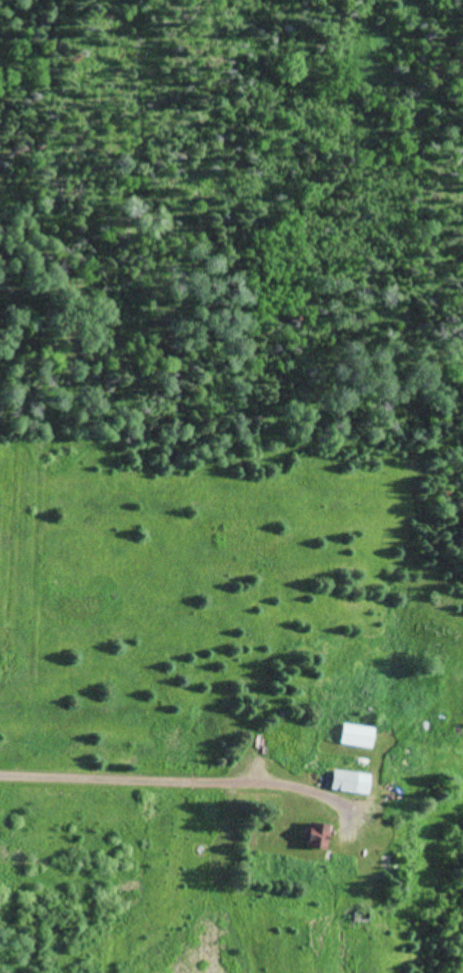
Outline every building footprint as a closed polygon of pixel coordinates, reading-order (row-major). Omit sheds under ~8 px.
[(333,746),(367,751),(370,730),(336,725),(333,746)] [(324,792),(364,795),(365,775),(325,772),(324,792)] [(320,849),(320,825),(298,825),(298,849),(320,849)] [(370,868),(382,868),(383,857),(370,856),(370,868)]
